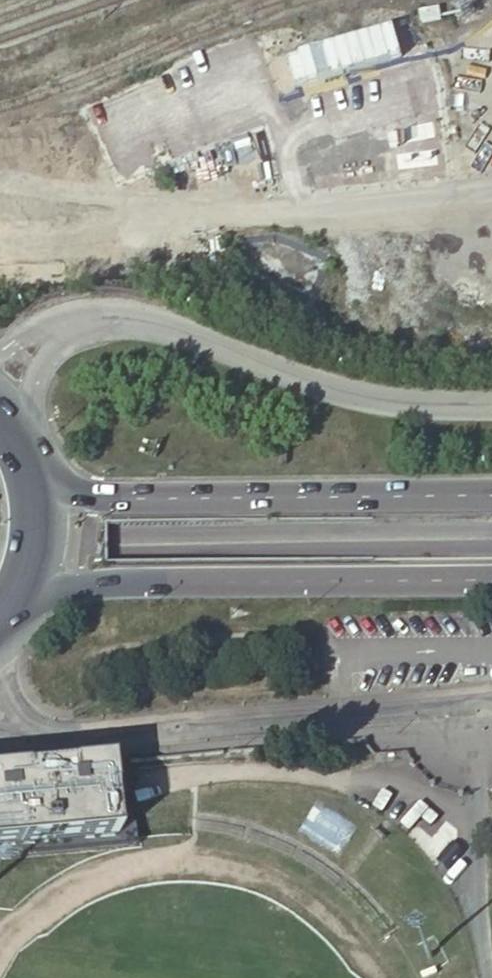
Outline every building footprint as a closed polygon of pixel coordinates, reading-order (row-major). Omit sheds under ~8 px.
[(135,836),(128,762),(0,774),(0,849),(135,836)]
